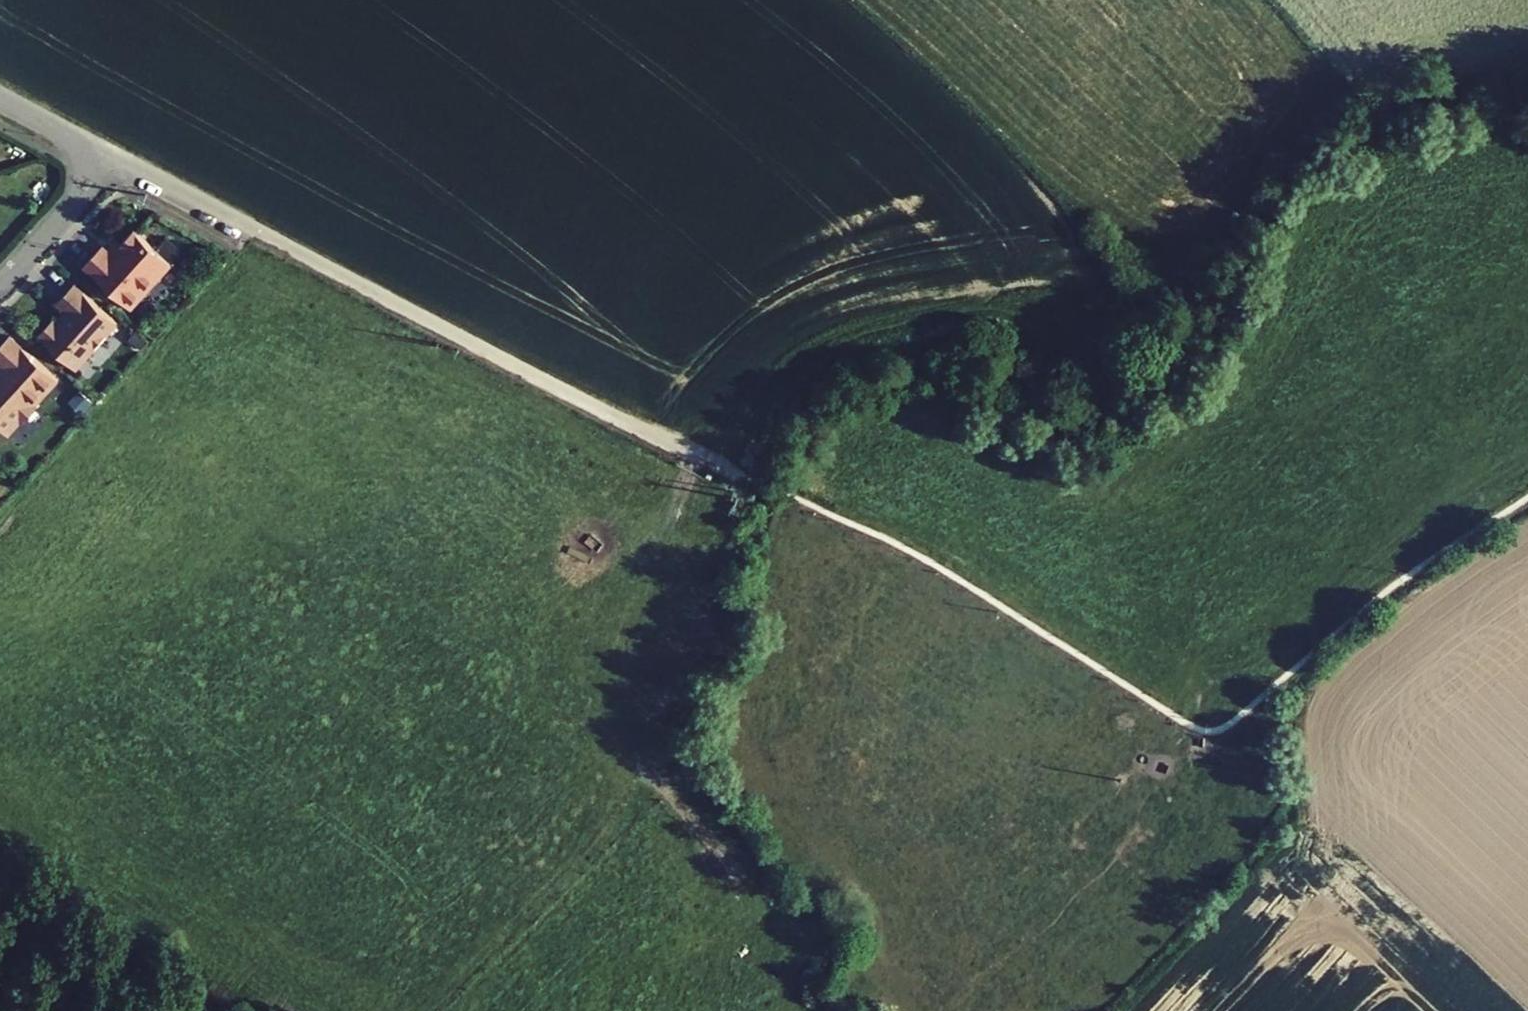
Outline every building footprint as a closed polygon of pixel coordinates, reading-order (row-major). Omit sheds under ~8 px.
[(178,261),(142,227),(128,241),(126,239),(117,249),(110,242),(91,262),(137,304),(178,261)] [(45,330),(82,365),(124,320),(81,280),(70,292),(79,301),(64,317),(60,314),(45,330)] [(64,375),(17,332),(0,349),(0,353),(8,361),(0,370),(0,417),(13,429),(25,416),(26,417),(43,399),(42,398),(64,375)]
